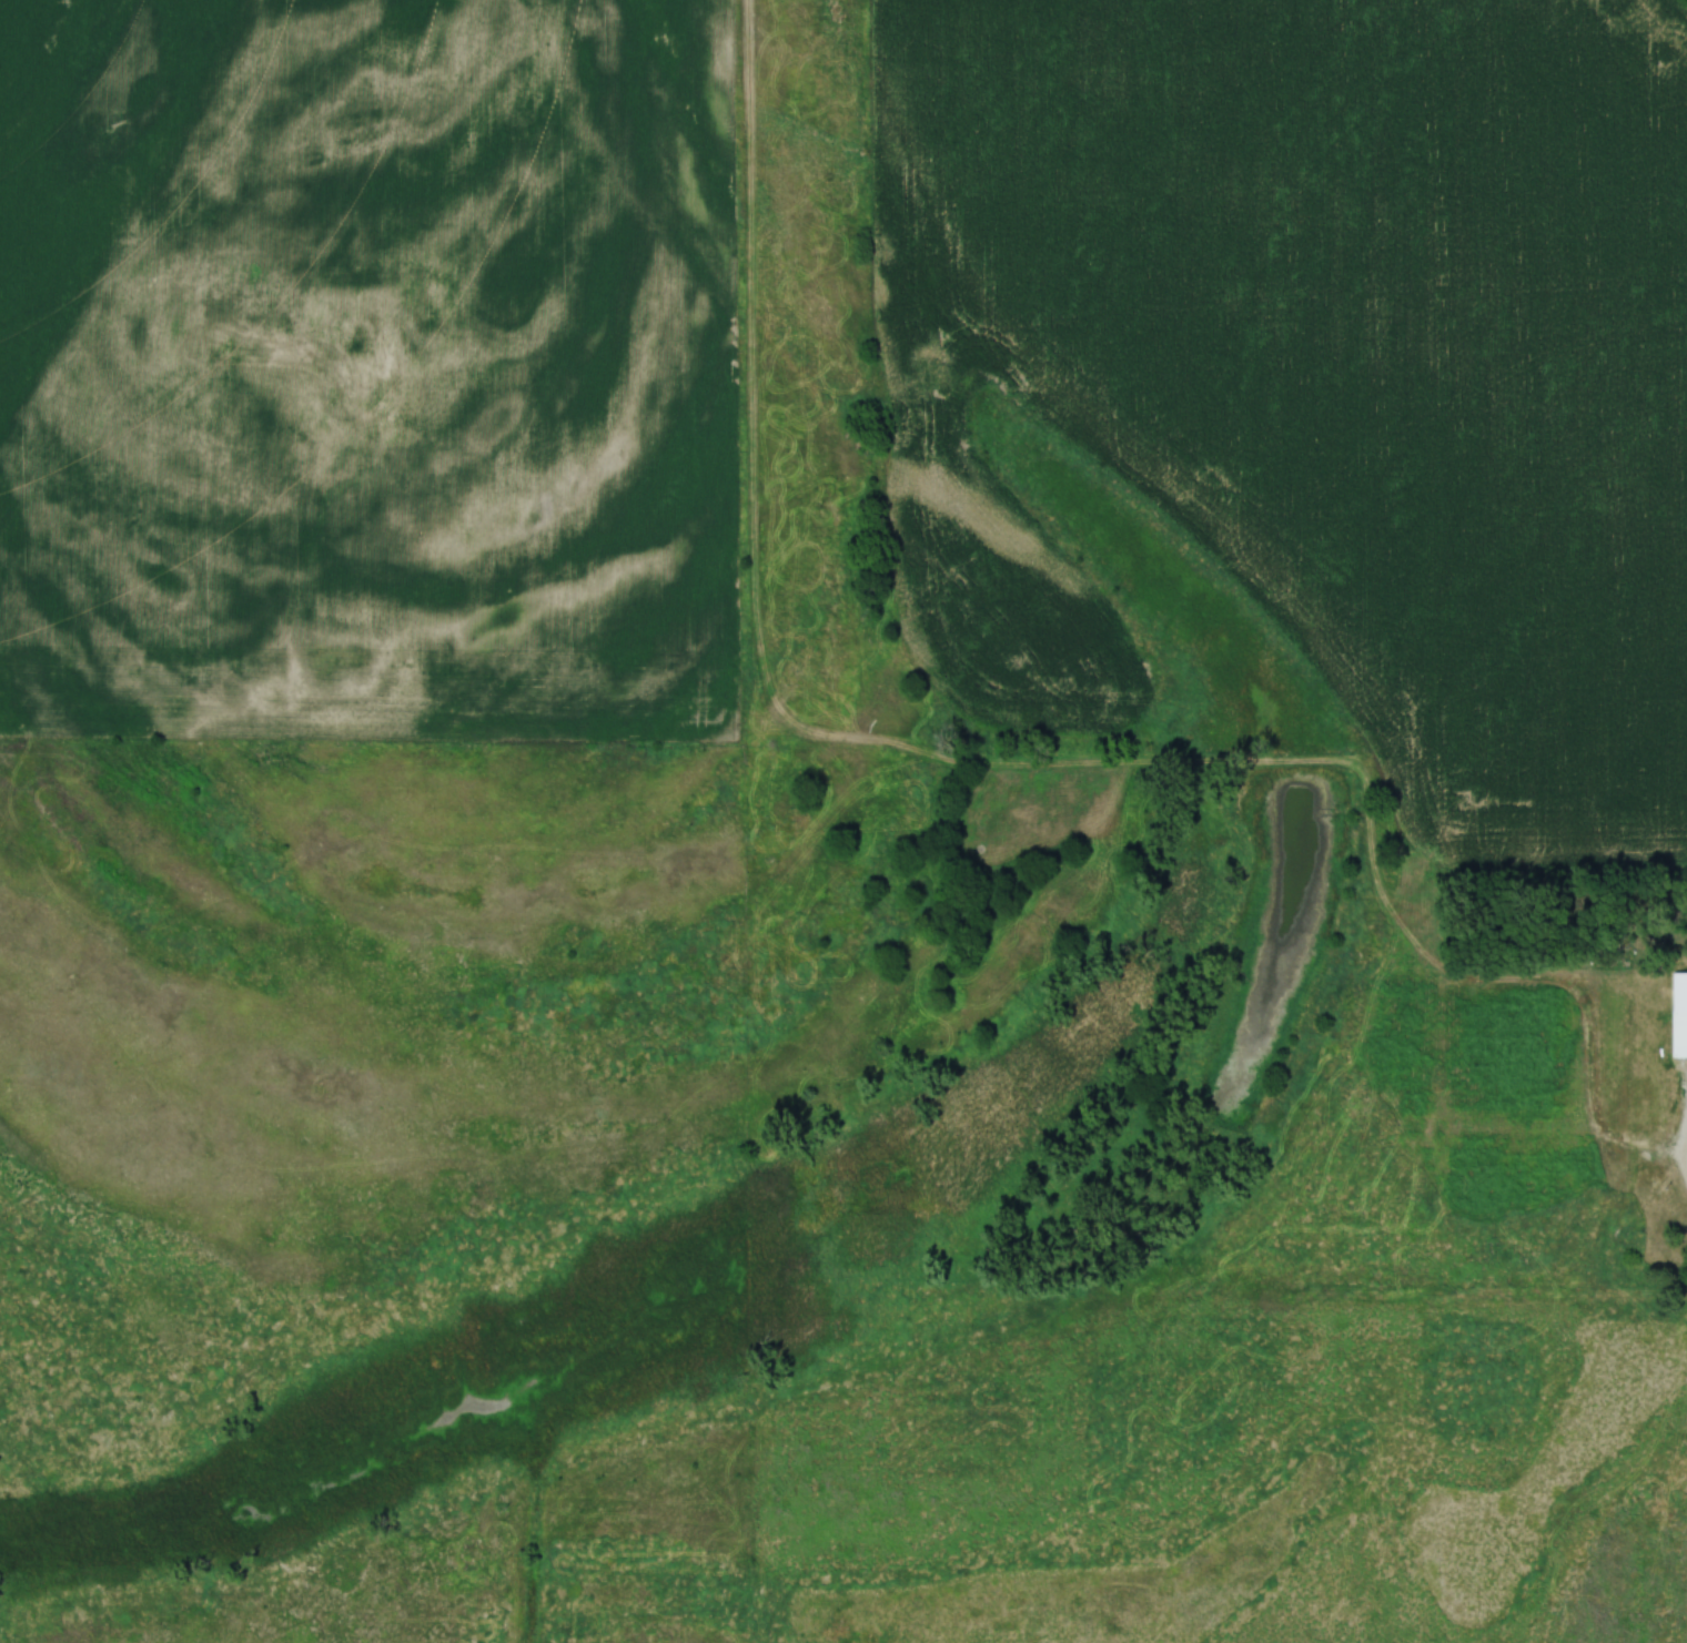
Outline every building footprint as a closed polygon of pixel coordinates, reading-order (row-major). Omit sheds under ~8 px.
[(1674,1009),(1674,1055),(1686,1055),(1686,1009),(1674,1009)]
